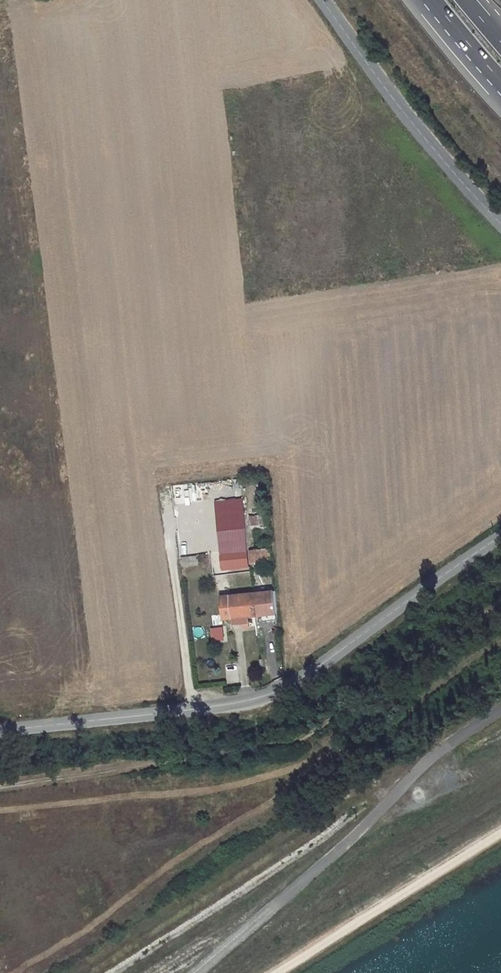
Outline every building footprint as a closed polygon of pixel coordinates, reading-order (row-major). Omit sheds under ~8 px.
[(201,547),(179,552),(180,558),(202,553),(201,547)] [(265,548),(254,549),(255,564),(266,562),(265,548)] [(240,556),(219,559),(221,572),(229,571),(228,567),(247,564),(245,551),(240,551),(240,556)] [(199,565),(199,556),(180,557),(181,566),(199,565)] [(273,591),(251,593),(253,613),(253,614),(262,614),(262,621),(275,619),(273,591)] [(251,592),(229,594),(231,621),(245,620),(244,615),(253,613),(251,593),(251,592)] [(224,626),(211,627),(212,641),(225,640),(224,626)]
